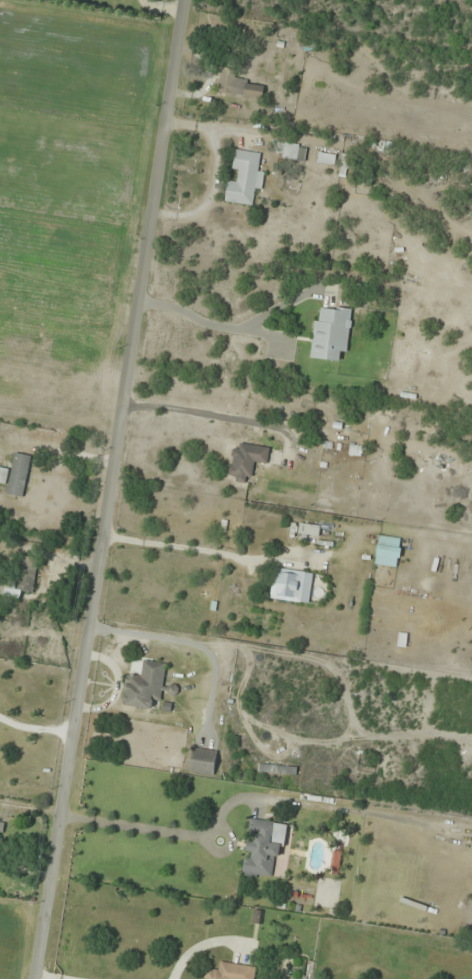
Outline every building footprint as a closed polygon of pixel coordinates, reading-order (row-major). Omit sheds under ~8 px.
[(264,84),(235,81),(237,70),(221,68),(218,93),(263,97),(264,84)] [(277,160),(306,160),(306,144),(277,144),(277,160)] [(252,205),(254,188),(262,189),(264,173),(258,172),(260,152),(235,149),(233,169),(239,170),(238,182),(228,181),(225,202),(252,205)] [(337,155),(320,152),(317,163),(335,166),(337,155)] [(349,178),(356,156),(344,153),(338,175),(349,178)] [(352,309),(322,307),(321,318),(314,317),(311,358),(338,361),(339,351),(349,352),(352,309)] [(231,449),(228,479),(250,481),(252,464),(268,466),(270,447),(240,443),(239,450),(231,449)] [(15,453),(7,494),(23,497),(30,456),(15,453)] [(320,525),(300,523),(299,534),(319,536),(320,525)] [(400,567),(403,539),(379,536),(376,565),(400,567)] [(34,592),(37,557),(21,556),(17,590),(34,592)] [(313,573),(274,568),(270,599),(310,604),(313,573)] [(166,663),(143,660),(141,676),(126,674),(122,706),(152,710),(153,700),(162,701),(163,693),(178,695),(180,686),(164,683),(166,663)] [(218,752),(193,748),(189,772),(214,776),(218,752)] [(259,772),(296,775),(297,767),(259,765),(259,772)] [(287,824),(250,819),(243,874),(271,878),(274,856),(283,857),(287,824)] [(220,962),(219,971),(206,969),(205,978),(255,978),(257,967),(220,962)]
